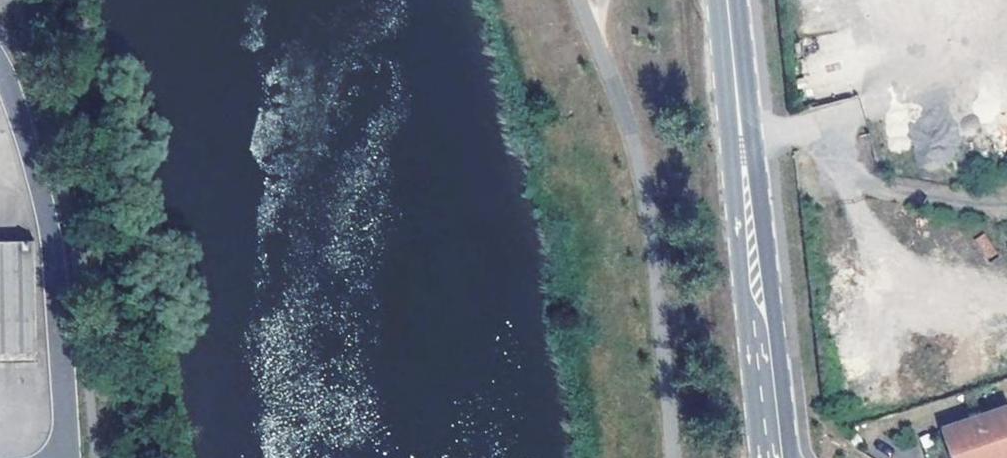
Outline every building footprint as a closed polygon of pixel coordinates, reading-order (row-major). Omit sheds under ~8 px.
[(984,232),(973,239),(985,259),(997,252),(984,232)] [(0,240),(0,357),(36,357),(33,240),(0,240)] [(944,431),(953,457),(1006,457),(1006,410),(944,431)]
